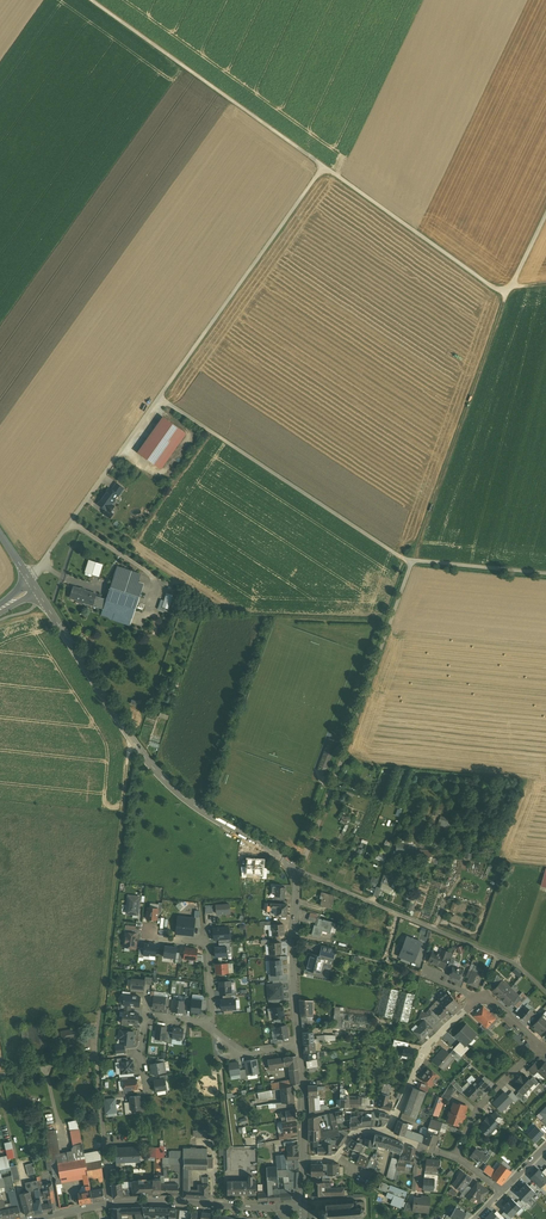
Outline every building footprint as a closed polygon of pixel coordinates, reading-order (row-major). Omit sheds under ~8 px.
[(182,431),(163,417),(137,452),(157,466),(182,431)] [(117,483),(112,490),(118,494),(117,495),(118,496),(123,488),(117,483)] [(109,488),(98,504),(106,510),(110,512),(114,506),(111,504),(112,503),(113,503),(115,500),(115,498),(117,495),(118,494),(112,490),(109,488)] [(110,512),(106,510),(103,513),(110,518),(113,514),(110,512)] [(99,563),(92,561),(88,573),(96,575),(97,572),(99,563)] [(114,575),(138,583),(141,575),(117,567),(114,575)] [(138,583),(114,575),(112,582),(141,591),(143,584),(138,583)] [(141,591),(112,582),(106,601),(103,609),(115,612),(113,617),(131,623),(141,591)] [(96,594),(74,587),(70,598),(92,605),(95,597),(96,594)] [(106,601),(95,597),(92,605),(103,609),(106,601)] [(337,741),(329,738),(323,754),(326,755),(323,761),(321,760),(317,770),(325,773),(337,741)] [(448,819),(448,818),(441,816),(437,830),(437,832),(442,837),(449,839),(454,821),(448,819)] [(396,853),(407,854),(408,844),(397,843),(396,853)] [(384,862),(386,857),(379,854),(377,857),(376,857),(375,859),(384,862)] [(246,873),(255,873),(256,857),(248,857),(247,866),(246,873)] [(264,858),(256,857),(255,873),(263,874),(263,867),(264,858)] [(369,884),(376,886),(378,880),(372,877),(369,884)] [(392,895),(394,889),(388,886),(388,885),(381,883),(376,896),(377,898),(380,899),(383,891),(392,895)] [(285,887),(276,886),(276,892),(275,896),(278,896),(284,897),(285,887)] [(335,896),(321,892),(320,896),(322,897),(320,906),(331,909),(335,896)] [(140,897),(128,896),(126,913),(138,915),(140,897)] [(419,898),(418,897),(416,897),(410,915),(412,916),(414,912),(413,912),(417,901),(418,901),(419,898)] [(226,904),(216,905),(216,914),(226,913),(230,913),(230,904),(226,904)] [(281,904),(276,904),(276,907),(276,916),(287,916),(287,904),(281,904)] [(158,908),(147,907),(146,919),(157,920),(158,913),(158,908)] [(194,918),(178,916),(176,933),(193,935),(194,927),(195,918),(194,918)] [(333,923),(324,920),(323,919),(323,920),(319,919),(317,926),(314,925),(312,935),(319,937),(321,930),(330,933),(333,923)] [(272,924),(272,925),(273,936),(284,935),(283,924),(272,924)] [(229,938),(230,938),(229,928),(214,928),(214,939),(219,939),(229,938)] [(134,933),(126,933),(125,947),(130,947),(135,948),(137,934),(134,933)] [(414,962),(421,942),(407,937),(399,956),(414,962)] [(269,943),(269,945),(270,954),(281,954),(280,942),(269,943)] [(156,945),(145,944),(144,948),(143,954),(144,954),(149,955),(155,956),(156,945)] [(177,947),(165,946),(164,957),(175,958),(176,952),(177,947)] [(219,947),(214,947),(215,957),(222,957),(227,956),(227,946),(219,947)] [(452,946),(450,952),(448,958),(451,959),(451,958),(456,947),(452,946)] [(332,950),(321,947),(321,948),(319,956),(324,957),(329,959),(331,953),(332,950)] [(197,949),(185,948),(184,958),(196,960),(197,949)] [(443,950),(441,955),(432,951),(428,961),(443,968),(448,958),(450,952),(443,950)] [(319,956),(311,954),(309,960),(306,960),(305,964),(308,965),(307,969),(307,970),(308,970),(313,971),(313,972),(315,973),(315,970),(320,971),(324,957),(319,956)] [(329,959),(324,957),(320,971),(315,970),(315,973),(313,972),(313,971),(308,970),(308,973),(315,975),(324,976),(326,967),(324,967),(323,967),(324,963),(328,964),(329,959),(330,959),(329,959)] [(324,967),(326,967),(330,969),(333,959),(332,959),(330,959),(329,959),(328,964),(324,963),(323,967),(324,967)] [(281,960),(280,960),(273,961),(270,961),(270,975),(279,974),(281,974),(281,960)] [(216,965),(216,975),(228,974),(227,964),(216,965)] [(463,970),(453,966),(452,968),(449,976),(459,980),(463,970)] [(516,967),(512,971),(519,977),(523,974),(516,967)] [(482,975),(472,971),(472,972),(467,983),(477,987),(482,975)] [(503,980),(497,974),(494,982),(497,986),(501,982),(501,983),(503,980)] [(145,980),(132,979),(131,988),(144,990),(144,984),(145,980)] [(511,987),(503,980),(501,983),(501,982),(497,986),(493,991),(501,998),(511,987)] [(230,981),(219,982),(220,993),(226,992),(231,992),(230,981)] [(283,998),(283,984),(280,984),(273,984),(268,985),(268,992),(272,992),(272,999),(279,999),(283,998)] [(415,994),(384,987),(377,1015),(408,1022),(415,994)] [(511,987),(501,998),(509,1005),(511,1003),(516,997),(518,994),(511,987)] [(459,1005),(447,992),(438,1000),(442,1003),(449,1010),(451,1012),(459,1005)] [(522,992),(519,995),(522,998),(515,1006),(517,1008),(520,1005),(523,1008),(530,1000),(522,992)] [(518,994),(516,997),(511,1003),(515,1006),(522,998),(519,995),(518,994)] [(130,995),(125,995),(124,1004),(131,1005),(139,1006),(140,997),(130,995)] [(153,1008),(165,1009),(166,998),(160,997),(160,996),(155,996),(155,997),(154,997),(153,1002),(153,1008)] [(181,999),(177,999),(177,1000),(173,1000),(172,1011),(183,1013),(184,1005),(185,1001),(181,1001),(181,999)] [(201,1000),(192,999),(191,1012),(192,1012),(194,1011),(196,1014),(200,1011),(200,1009),(201,1000)] [(223,1000),(221,1000),(222,1010),(224,1010),(233,1009),(236,1009),(235,999),(232,999),(223,1000)] [(313,1001),(299,1000),(301,1017),(308,1017),(312,1017),(313,1001)] [(449,1010),(442,1003),(438,1008),(435,1011),(442,1018),(449,1010)] [(281,1007),(271,1008),(273,1019),(284,1018),(283,1012),(282,1012),(281,1007)] [(343,1008),(334,1007),(334,1015),(343,1016),(343,1008)] [(495,1018),(483,1007),(474,1016),(482,1023),(485,1027),(486,1026),(489,1023),(490,1024),(495,1018)] [(371,1031),(373,1012),(343,1008),(343,1016),(342,1028),(343,1028),(343,1029),(371,1031)] [(527,1011),(523,1008),(518,1013),(517,1013),(526,1022),(527,1021),(532,1016),(534,1013),(530,1009),(528,1011),(527,1011)] [(422,1012),(415,1009),(412,1016),(418,1018),(418,1019),(422,1018),(431,1015),(422,1012)] [(435,1011),(434,1011),(431,1015),(439,1021),(439,1022),(442,1018),(435,1011)] [(542,1014),(537,1020),(532,1026),(531,1027),(540,1034),(545,1029),(545,1028),(545,1018),(542,1014)] [(343,1016),(334,1015),(333,1027),(342,1028),(343,1016)] [(439,1021),(431,1015),(422,1018),(424,1021),(425,1021),(432,1028),(439,1021)] [(424,1021),(413,1031),(421,1039),(432,1029),(432,1028),(425,1021),(424,1021)] [(485,1027),(482,1023),(480,1026),(491,1037),(494,1034),(486,1026),(485,1027)] [(478,1035),(467,1024),(456,1036),(461,1041),(466,1046),(478,1035)] [(287,1025),(276,1027),(278,1039),(281,1038),(288,1037),(287,1025)] [(28,1026),(20,1027),(25,1050),(32,1049),(28,1026)] [(166,1027),(157,1026),(155,1038),(165,1039),(166,1032),(166,1027)] [(81,1028),(71,1029),(71,1030),(63,1031),(64,1037),(73,1036),(74,1046),(83,1044),(81,1028)] [(183,1029),(173,1028),(172,1038),(177,1039),(177,1040),(180,1040),(180,1039),(182,1039),(183,1029)] [(134,1032),(120,1030),(119,1037),(121,1038),(120,1043),(133,1045),(134,1032)] [(312,1032),(302,1033),(303,1044),(314,1043),(317,1042),(316,1039),(313,1039),(312,1032)] [(461,1041),(453,1049),(461,1056),(468,1048),(466,1046),(461,1041)] [(314,1043),(303,1044),(304,1051),(304,1053),(303,1053),(311,1052),(316,1052),(316,1049),(315,1050),(314,1043)] [(407,1048),(403,1047),(401,1054),(412,1057),(414,1049),(407,1048)] [(443,1048),(433,1060),(442,1068),(448,1062),(450,1063),(454,1058),(449,1054),(443,1048)] [(461,1056),(453,1049),(449,1054),(454,1058),(458,1062),(462,1057),(461,1056)] [(311,1052),(303,1053),(305,1061),(306,1061),(312,1060),(311,1052)] [(296,1055),(274,1059),(275,1065),(276,1068),(285,1066),(285,1065),(290,1064),(290,1069),(291,1069),(291,1074),(298,1073),(297,1060),(296,1055)] [(256,1059),(245,1061),(247,1069),(248,1075),(258,1073),(256,1059)] [(312,1060),(306,1061),(307,1068),(318,1067),(316,1059),(312,1060)] [(128,1061),(120,1062),(121,1074),(134,1072),(133,1060),(128,1061)] [(163,1062),(151,1064),(153,1074),(164,1072),(164,1071),(165,1071),(165,1067),(163,1067),(163,1062)] [(238,1062),(229,1064),(229,1067),(228,1068),(229,1072),(230,1071),(231,1075),(240,1074),(240,1070),(238,1062)] [(536,1062),(528,1070),(534,1075),(537,1071),(541,1067),(536,1062)] [(545,1063),(541,1067),(537,1071),(545,1078),(545,1077),(545,1064),(545,1063)] [(429,1068),(420,1077),(431,1086),(439,1076),(429,1068)] [(291,1074),(290,1075),(291,1079),(291,1085),(292,1084),(299,1083),(298,1073),(291,1074)] [(530,1080),(523,1073),(512,1085),(519,1091),(522,1094),(522,1093),(523,1094),(533,1083),(530,1080)] [(491,1081),(484,1076),(482,1078),(488,1084),(491,1081)] [(480,1077),(478,1078),(475,1078),(475,1081),(471,1085),(481,1094),(483,1092),(482,1091),(488,1085),(488,1084),(482,1078),(480,1077)] [(539,1082),(533,1077),(530,1080),(533,1083),(536,1086),(539,1082)] [(128,1080),(123,1081),(124,1090),(127,1090),(138,1089),(137,1079),(128,1080)] [(160,1080),(154,1081),(155,1091),(166,1089),(165,1079),(160,1080)] [(291,1079),(271,1084),(272,1090),(281,1088),(292,1085),(292,1084),(291,1085),(291,1079)] [(463,1090),(453,1080),(451,1083),(456,1089),(460,1093),(463,1090)] [(426,1084),(419,1082),(417,1089),(424,1091),(426,1084)] [(450,1083),(441,1097),(445,1099),(448,1101),(456,1089),(451,1083),(450,1083)] [(292,1085),(281,1088),(282,1103),(294,1102),(293,1085),(292,1085)] [(317,1085),(308,1086),(308,1096),(308,1097),(308,1098),(314,1098),(316,1098),(316,1095),(318,1095),(317,1090),(317,1086),(317,1085)] [(481,1094),(471,1085),(465,1092),(473,1100),(478,1095),(479,1096),(481,1094)] [(412,1087),(402,1112),(416,1117),(426,1092),(424,1091),(417,1089),(412,1087)] [(516,1095),(512,1091),(508,1096),(512,1100),(515,1103),(519,1099),(516,1095)] [(522,1094),(519,1091),(516,1095),(519,1099),(523,1103),(527,1098),(523,1094),(522,1093),(522,1094)] [(504,1092),(493,1103),(502,1112),(512,1100),(508,1096),(504,1092)] [(389,1096),(381,1093),(377,1107),(390,1110),(392,1104),(387,1103),(389,1096)] [(140,1096),(130,1097),(131,1110),(141,1109),(140,1096)] [(349,1096),(345,1096),(344,1098),(340,1098),(340,1099),(340,1106),(349,1106),(349,1096)] [(358,1099),(355,1099),(355,1096),(349,1096),(349,1106),(358,1106),(359,1105),(361,1105),(362,1097),(358,1097),(358,1098),(359,1098),(358,1099)] [(117,1112),(115,1098),(104,1100),(106,1113),(117,1112)] [(452,1110),(451,1112),(449,1112),(448,1115),(449,1115),(448,1121),(446,1120),(446,1121),(458,1125),(459,1121),(462,1122),(463,1118),(464,1118),(464,1116),(464,1115),(467,1106),(459,1103),(458,1104),(453,1102),(451,1108),(452,1110)] [(295,1110),(281,1112),(282,1121),(295,1120),(296,1119),(295,1110)] [(495,1111),(491,1116),(498,1123),(503,1118),(495,1111)] [(85,1114),(78,1115),(79,1123),(86,1121),(85,1114)] [(335,1114),(330,1115),(331,1122),(332,1125),(331,1125),(331,1129),(338,1128),(337,1123),(336,1118),(335,1114)] [(319,1116),(308,1118),(308,1129),(319,1129),(319,1116)] [(351,1122),(350,1122),(350,1129),(358,1128),(358,1125),(370,1123),(371,1119),(371,1117),(370,1117),(362,1116),(361,1120),(351,1122)] [(491,1116),(488,1119),(486,1118),(482,1122),(484,1124),(480,1127),(485,1132),(486,1130),(487,1131),(487,1130),(490,1133),(499,1124),(498,1123),(491,1116)] [(431,1119),(425,1137),(423,1143),(434,1146),(442,1123),(431,1119)] [(78,1120),(69,1122),(70,1130),(72,1130),(79,1129),(78,1120)] [(295,1120),(282,1121),(284,1133),(289,1132),(289,1133),(290,1132),(297,1132),(295,1120)] [(408,1123),(398,1120),(394,1133),(403,1136),(405,1130),(408,1123)] [(536,1126),(528,1135),(536,1142),(544,1133),(536,1126)] [(338,1128),(331,1129),(330,1131),(320,1134),(321,1139),(325,1138),(330,1137),(339,1135),(338,1128)] [(56,1129),(46,1131),(49,1155),(50,1155),(52,1169),(58,1168),(56,1154),(60,1154),(56,1129)] [(79,1129),(72,1130),(70,1130),(73,1147),(75,1145),(82,1144),(79,1129)] [(319,1129),(308,1129),(308,1142),(313,1141),(317,1140),(319,1140),(319,1129)] [(425,1137),(405,1130),(403,1136),(423,1143),(425,1137)] [(341,1134),(337,1140),(330,1140),(330,1143),(331,1143),(335,1144),(341,1145),(346,1138),(341,1134)] [(387,1137),(375,1134),(374,1140),(373,1144),(387,1148),(389,1138),(387,1137)] [(370,1139),(365,1138),(365,1140),(358,1137),(356,1141),(360,1143),(362,1144),(365,1145),(367,1145),(372,1147),(373,1140),(370,1139)] [(356,1141),(352,1139),(347,1146),(358,1151),(360,1147),(362,1144),(360,1143),(356,1141)] [(403,1143),(395,1140),(391,1149),(401,1153),(403,1143)] [(11,1142),(4,1143),(7,1156),(8,1159),(14,1157),(11,1142)] [(82,1144),(75,1145),(73,1147),(72,1149),(72,1152),(60,1154),(56,1154),(58,1168),(60,1178),(61,1178),(82,1174),(87,1173),(84,1154),(82,1144)] [(298,1145),(287,1145),(288,1160),(294,1160),(298,1160),(298,1145)] [(139,1147),(116,1148),(116,1162),(126,1162),(136,1161),(140,1161),(140,1160),(139,1152),(139,1147)] [(415,1148),(408,1147),(407,1157),(413,1158),(415,1148)] [(159,1157),(164,1157),(164,1148),(148,1148),(148,1157),(156,1157),(156,1160),(159,1160),(159,1157)] [(184,1152),(184,1158),(207,1158),(207,1157),(207,1148),(184,1148),(184,1152)] [(476,1148),(470,1156),(480,1164),(482,1161),(486,1156),(485,1155),(483,1154),(483,1150),(479,1150),(476,1148)] [(100,1151),(84,1154),(86,1163),(101,1160),(100,1151)] [(488,1152),(485,1155),(486,1156),(482,1161),(485,1163),(491,1155),(488,1152)] [(285,1154),(276,1155),(277,1167),(278,1177),(283,1177),(288,1176),(287,1169),(285,1154)] [(369,1160),(360,1155),(356,1163),(369,1169),(369,1167),(371,1167),(372,1165),(371,1164),(372,1161),(369,1160)] [(407,1157),(400,1155),(399,1159),(398,1162),(405,1163),(412,1164),(413,1158),(407,1157)] [(0,1158),(0,1187),(5,1186),(4,1185),(13,1182),(12,1176),(2,1178),(0,1172),(10,1170),(10,1167),(8,1159),(7,1156),(0,1158)] [(393,1157),(387,1176),(393,1180),(396,1169),(398,1162),(399,1159),(393,1157)] [(207,1158),(184,1158),(183,1164),(183,1168),(190,1168),(207,1168),(207,1158)] [(440,1160),(426,1159),(425,1170),(433,1171),(438,1171),(440,1160)] [(101,1160),(86,1163),(87,1173),(88,1176),(89,1175),(98,1174),(102,1173),(101,1160)] [(405,1163),(398,1162),(396,1169),(404,1170),(405,1163)] [(32,1163),(26,1165),(28,1175),(35,1174),(32,1163)] [(338,1163),(327,1164),(327,1169),(327,1174),(327,1176),(339,1175),(338,1166),(338,1163)] [(327,1164),(311,1164),(311,1176),(323,1176),(323,1169),(327,1169),(327,1164)] [(495,1172),(491,1177),(501,1184),(510,1171),(501,1164),(495,1172)] [(20,1179),(17,1165),(10,1167),(10,1170),(12,1176),(13,1181),(20,1179)] [(495,1172),(487,1166),(484,1171),(491,1177),(495,1172)] [(275,1189),(275,1190),(272,1190),(272,1184),(274,1184),(273,1181),(278,1181),(278,1177),(277,1167),(266,1168),(267,1181),(268,1194),(268,1200),(268,1201),(280,1200),(279,1190),(279,1189),(275,1189)] [(58,1168),(52,1169),(52,1170),(53,1175),(56,1179),(56,1184),(62,1183),(61,1178),(60,1178),(58,1168)] [(531,1178),(540,1187),(545,1182),(545,1177),(542,1172),(539,1170),(531,1178)] [(471,1177),(462,1171),(452,1185),(461,1191),(465,1186),(471,1177)] [(87,1173),(82,1174),(82,1178),(83,1179),(84,1178),(85,1185),(85,1186),(90,1186),(88,1177),(88,1176),(87,1173)] [(248,1176),(248,1181),(227,1181),(227,1194),(256,1194),(256,1181),(252,1181),(252,1176),(248,1176)] [(288,1176),(283,1177),(285,1189),(279,1190),(280,1200),(292,1199),(291,1197),(291,1192),(290,1189),(289,1181),(288,1176)] [(169,1183),(164,1183),(164,1178),(164,1177),(161,1177),(161,1179),(161,1194),(169,1194),(169,1183)] [(424,1178),(423,1189),(433,1190),(435,1179),(424,1178)] [(155,1179),(153,1181),(153,1194),(161,1194),(161,1179),(155,1179)] [(37,1181),(25,1183),(27,1191),(35,1190),(35,1189),(39,1189),(37,1181)] [(146,1183),(138,1183),(136,1181),(131,1181),(132,1188),(133,1195),(141,1194),(145,1194),(153,1194),(153,1181),(148,1181),(146,1183)] [(264,1181),(264,1191),(258,1191),(258,1201),(268,1200),(268,1194),(267,1181),(264,1181)] [(13,1182),(4,1185),(5,1186),(6,1192),(15,1189),(13,1182)] [(330,1182),(324,1182),(323,1182),(311,1182),(311,1195),(330,1195),(330,1190),(330,1182)] [(52,1183),(47,1184),(47,1185),(47,1190),(47,1191),(48,1199),(49,1205),(42,1207),(43,1212),(56,1210),(54,1201),(52,1183)] [(117,1184),(111,1184),(113,1199),(123,1198),(123,1197),(122,1188),(121,1183),(117,1184)] [(178,1183),(169,1183),(169,1194),(178,1194),(178,1183)] [(379,1189),(388,1192),(390,1186),(381,1183),(379,1189)] [(482,1187),(477,1183),(473,1188),(467,1196),(467,1197),(471,1200),(473,1196),(480,1201),(488,1191),(483,1187),(482,1187)] [(526,1183),(521,1188),(531,1197),(535,1192),(529,1186),(526,1183)] [(204,1184),(200,1184),(200,1192),(195,1192),(194,1198),(199,1198),(208,1198),(208,1184),(204,1184)] [(532,1184),(529,1186),(535,1192),(537,1194),(539,1191),(532,1184)] [(407,1192),(390,1185),(390,1186),(388,1192),(386,1196),(392,1199),(390,1204),(401,1208),(407,1192)] [(468,1188),(464,1194),(467,1196),(473,1188),(470,1186),(468,1188)] [(126,1188),(122,1188),(123,1197),(124,1197),(127,1197),(127,1196),(133,1195),(132,1188),(126,1188)] [(526,1202),(531,1197),(521,1188),(517,1193),(523,1199),(526,1202)] [(15,1189),(6,1192),(7,1195),(7,1196),(7,1198),(8,1199),(12,1197),(16,1196),(15,1189)] [(103,1189),(91,1191),(93,1201),(93,1202),(105,1199),(103,1189)] [(43,1191),(39,1192),(40,1199),(41,1200),(48,1199),(47,1191),(47,1190),(43,1191)] [(86,1191),(78,1193),(78,1196),(76,1197),(78,1204),(80,1203),(80,1204),(93,1201),(91,1191),(91,1190),(86,1191)] [(29,1192),(20,1194),(26,1216),(35,1214),(33,1203),(32,1200),(33,1200),(32,1199),(29,1192)] [(425,1198),(414,1197),(413,1203),(412,1210),(429,1212),(430,1197),(425,1196),(425,1198)] [(516,1203),(511,1198),(506,1203),(516,1212),(520,1207),(516,1203)] [(40,1199),(36,1200),(37,1202),(33,1203),(35,1214),(43,1212),(42,1207),(41,1200),(40,1199)] [(526,1202),(523,1199),(520,1202),(526,1208),(528,1209),(530,1206),(526,1202)] [(0,1201),(0,1212),(2,1218),(5,1218),(11,1218),(9,1209),(6,1210),(4,1200),(0,1201)] [(341,1203),(337,1204),(337,1202),(336,1202),(336,1204),(332,1204),(332,1203),(331,1203),(331,1204),(326,1205),(325,1203),(324,1204),(325,1205),(325,1210),(324,1210),(323,1209),(322,1209),(321,1210),(319,1210),(319,1209),(318,1209),(318,1210),(317,1210),(317,1211),(318,1211),(319,1217),(317,1218),(319,1218),(320,1218),(326,1218),(359,1218),(360,1218),(359,1218),(358,1218),(358,1215),(361,1215),(362,1217),(362,1216),(362,1215),(363,1213),(365,1213),(365,1212),(364,1212),(363,1209),(365,1209),(364,1208),(364,1201),(358,1202),(357,1202),(356,1201),(356,1200),(355,1201),(354,1201),(354,1200),(353,1201),(352,1202),(347,1203),(347,1201),(346,1201),(346,1203),(342,1203),(342,1202),(341,1202),(341,1203)] [(518,1200),(516,1203),(520,1207),(524,1210),(526,1208),(520,1202),(518,1200)] [(413,1203),(407,1202),(404,1210),(412,1210),(413,1203)] [(506,1203),(502,1208),(511,1217),(516,1212),(506,1203)] [(111,1208),(111,1218),(121,1218),(120,1213),(132,1213),(132,1207),(120,1208),(111,1208)] [(160,1208),(142,1207),(144,1216),(152,1217),(159,1217),(160,1208)] [(12,1208),(9,1209),(11,1218),(21,1216),(19,1208),(12,1208)] [(160,1208),(159,1217),(164,1217),(163,1218),(169,1218),(169,1208),(160,1208)] [(450,1217),(454,1218),(463,1218),(466,1214),(455,1208),(450,1217)] [(179,1218),(191,1218),(191,1212),(180,1210),(179,1218)] [(494,1213),(500,1218),(503,1218),(504,1218),(497,1211),(494,1213)] [(501,1214),(507,1218),(513,1218),(504,1211),(501,1214)]
